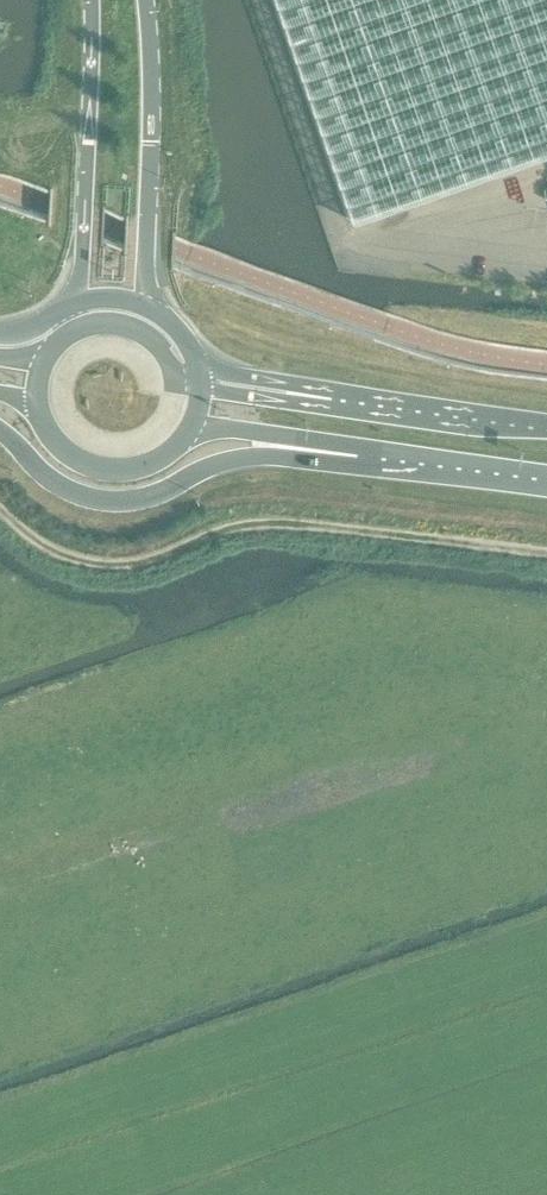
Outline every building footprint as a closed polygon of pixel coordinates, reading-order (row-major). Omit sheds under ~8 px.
[(354,219),(546,152),(546,0),(277,0),(354,219)]
